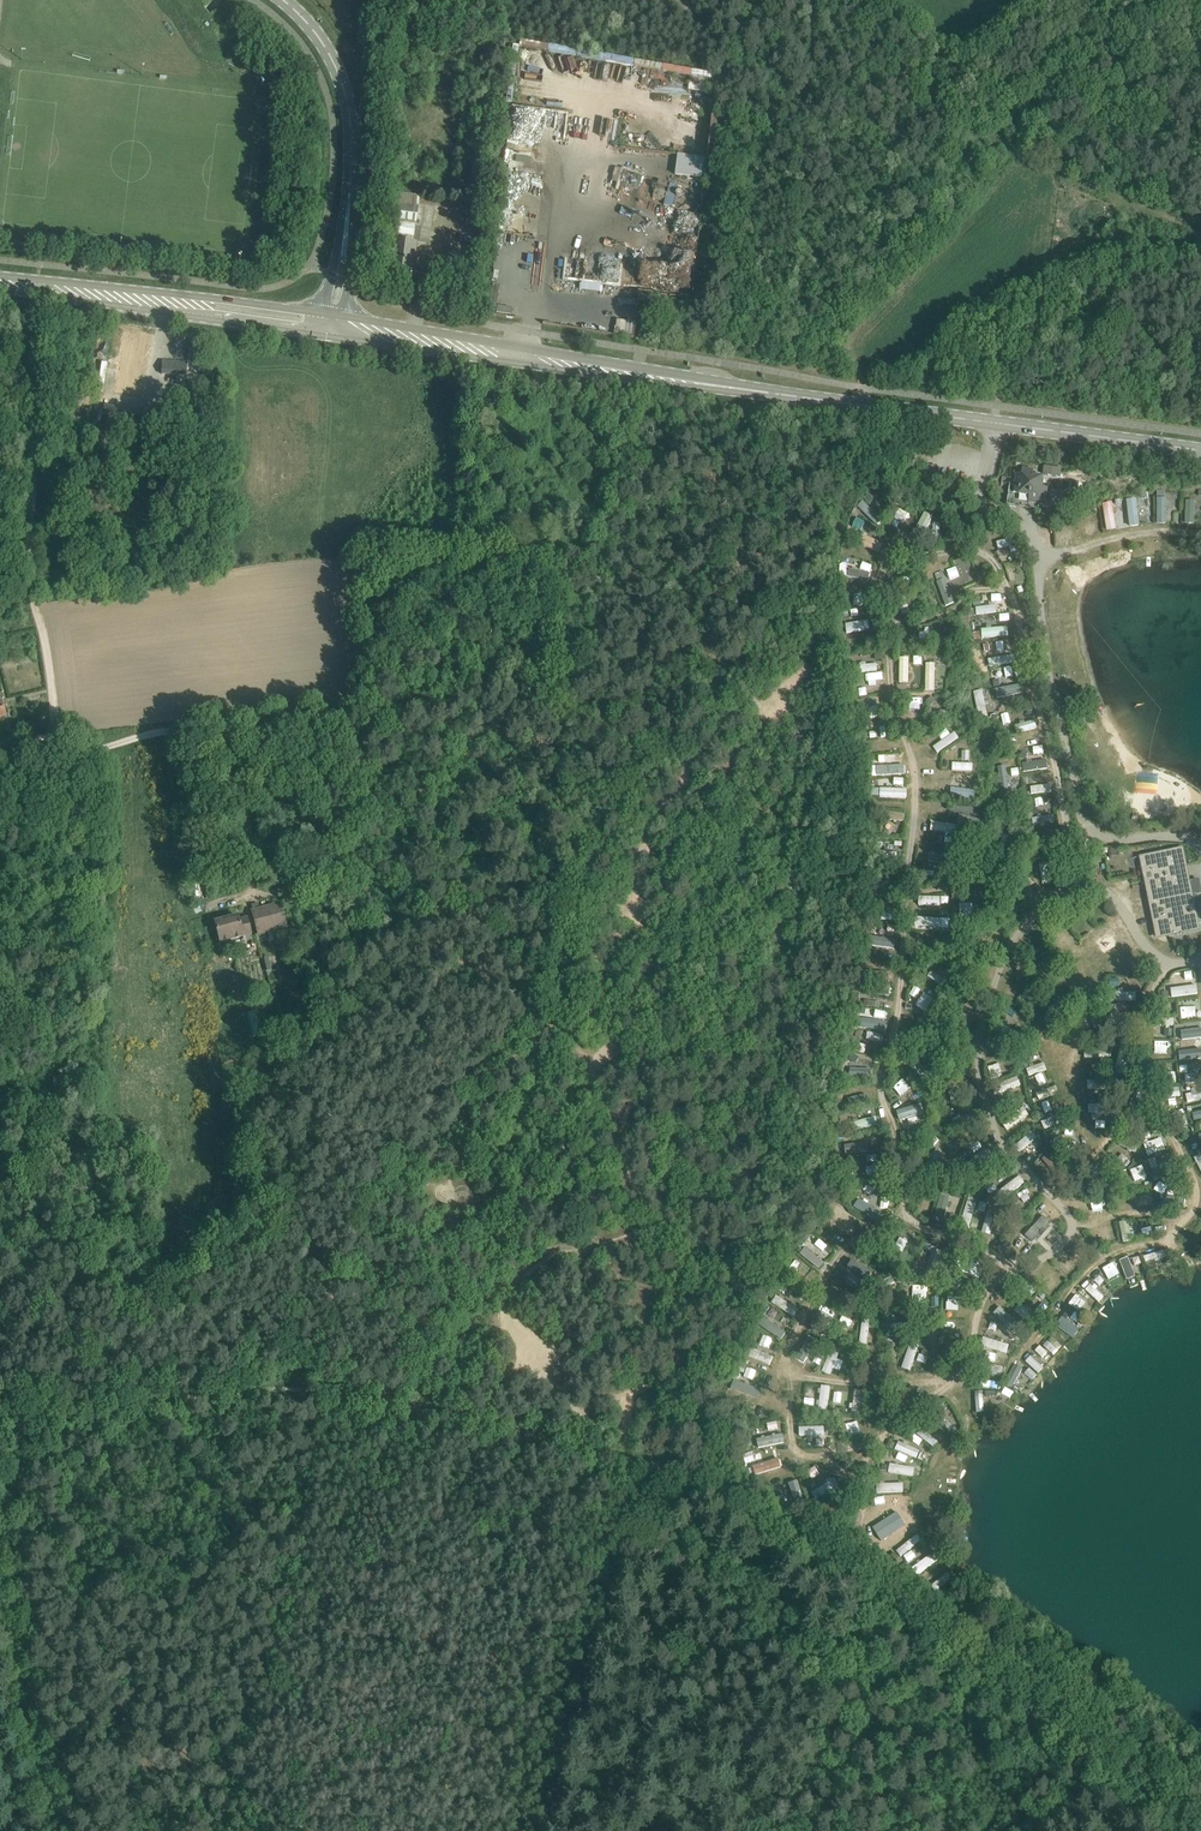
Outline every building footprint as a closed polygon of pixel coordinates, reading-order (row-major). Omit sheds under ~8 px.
[(519,39),(518,45),(547,51),(549,46),(519,39)] [(689,89),(707,90),(708,72),(691,70),(689,89)] [(566,128),(568,112),(512,106),(510,123),(541,126),(543,115),(550,116),(549,122),(557,123),(557,126),(566,128)] [(678,154),(676,176),(704,179),(706,157),(678,154)] [(387,220),(416,224),(419,196),(403,193),(391,192),(387,220)] [(413,243),(414,238),(392,235),(391,237),(389,253),(392,253),(390,271),(412,274),(415,244),(413,243)] [(541,290),(542,256),(534,256),(533,290),(541,290)] [(494,273),(502,274),(504,260),(496,259),(494,273)] [(612,282),(626,282),(626,265),(612,265),(612,282)] [(498,285),(521,288),(522,281),(501,278),(499,278),(498,285)] [(618,312),(615,333),(634,336),(637,315),(618,312)] [(198,355),(200,341),(191,339),(188,353),(198,355)] [(187,374),(187,360),(162,359),(162,374),(187,374)] [(188,382),(198,381),(197,372),(187,373),(188,382)] [(1007,505),(1039,509),(1039,504),(1045,505),(1048,488),(1042,487),(1043,477),(1033,476),(1034,470),(1022,468),(1022,474),(1016,473),(1015,478),(1010,477),(1007,505)] [(1128,525),(1139,525),(1138,498),(1127,498),(1128,525)] [(1185,522),(1195,523),(1196,500),(1186,499),(1185,522)] [(877,524),(883,517),(863,500),(857,507),(877,524)] [(1106,530),(1117,528),(1112,501),(1102,503),(1106,530)] [(854,508),(851,514),(858,517),(860,511),(854,508)] [(899,510),(895,519),(902,522),(906,514),(899,510)] [(847,536),(854,539),(856,533),(849,530),(847,536)] [(1013,536),(996,541),(998,548),(1008,546),(1011,553),(1017,551),(1013,536)] [(877,548),(879,541),(867,538),(865,545),(877,548)] [(863,566),(861,571),(870,574),(871,569),(863,566)] [(947,570),(950,579),(959,575),(956,566),(947,570)] [(947,606),(955,603),(942,570),(934,573),(947,606)] [(850,604),(863,604),(863,591),(850,591),(850,604)] [(982,605),(983,613),(998,612),(997,604),(982,605)] [(1000,614),(1001,621),(1010,620),(1009,613),(1000,614)] [(847,633),(870,628),(869,619),(845,623),(847,633)] [(982,628),(982,637),(1009,636),(1009,626),(982,628)] [(855,671),(881,670),(881,662),(859,662),(858,656),(854,656),(855,671)] [(899,657),(900,682),(909,682),(909,657),(899,657)] [(926,663),(925,690),(934,690),(935,663),(926,663)] [(877,684),(877,680),(883,680),(883,672),(867,673),(867,685),(877,684)] [(1002,696),(1024,693),(1023,684),(1001,687),(1002,696)] [(979,716),(988,714),(983,689),(974,690),(979,716)] [(868,706),(869,714),(878,714),(878,705),(868,706)] [(1035,719),(1015,724),(1016,732),(1037,727),(1035,719)] [(879,737),(889,736),(887,723),(877,725),(879,737)] [(960,740),(956,731),(949,734),(947,729),(939,733),(942,740),(933,745),(936,751),(960,740)] [(1043,746),(1033,746),(1034,754),(1043,754),(1043,746)] [(1022,761),(1023,771),(1048,770),(1047,760),(1022,761)] [(952,770),(973,770),(973,762),(952,762),(952,770)] [(903,764),(875,765),(875,775),(903,773),(903,764)] [(1004,791),(1010,790),(1007,776),(1002,777),(1004,791)] [(882,796),(898,796),(899,784),(883,783),(882,796)] [(1030,785),(1031,793),(1052,792),(1052,784),(1030,785)] [(882,812),(881,821),(904,822),(905,812),(882,812)] [(957,821),(977,827),(979,819),(959,813),(957,821)] [(1034,825),(1055,822),(1054,815),(1033,817),(1034,825)] [(945,842),(954,842),(955,823),(929,821),(929,830),(946,831),(945,842)] [(1037,861),(1061,857),(1056,833),(1032,838),(1037,861)] [(1118,856),(1118,849),(1108,850),(1109,857),(1118,856)] [(1195,913),(1182,849),(1141,857),(1144,874),(1151,873),(1153,879),(1146,880),(1149,898),(1154,897),(1157,911),(1152,912),(1156,931),(1172,927),(1174,934),(1191,931),(1188,914),(1195,913)] [(929,852),(929,862),(944,862),(944,852),(929,852)] [(1051,862),(1052,868),(1062,866),(1060,860),(1051,862)] [(1040,863),(1042,884),(1050,883),(1047,862),(1040,863)] [(328,885),(318,885),(318,899),(327,899),(328,885)] [(1028,888),(1021,899),(1026,902),(1032,890),(1028,888)] [(940,905),(940,896),(919,896),(919,905),(940,905)] [(960,917),(972,916),(972,903),(960,904),(960,917)] [(266,908),(273,932),(287,928),(280,904),(266,908)] [(273,932),(266,908),(260,910),(254,911),(252,912),(258,935),(273,932)] [(230,918),(236,939),(242,937),(242,939),(248,962),(258,959),(251,934),(247,917),(239,920),(237,916),(230,918)] [(236,939),(230,918),(215,922),(221,944),(236,939)] [(880,936),(878,946),(895,948),(896,939),(880,936)] [(266,971),(271,970),(267,956),(262,958),(266,971)] [(942,985),(947,979),(932,969),(928,976),(942,985)] [(1064,976),(1061,987),(1073,990),(1076,979),(1064,976)] [(1172,997),(1198,993),(1197,983),(1170,988),(1172,997)] [(924,990),(916,1004),(925,1009),(933,995),(924,990)] [(1109,1000),(1136,1001),(1137,992),(1109,991),(1109,1000)] [(1052,999),(1059,1001),(1062,994),(1055,992),(1052,999)] [(1122,1029),(1122,1013),(1116,1012),(1117,1004),(1108,1004),(1107,1028),(1122,1029)] [(1193,1006),(1181,1007),(1181,1018),(1193,1017),(1193,1006)] [(866,1008),(864,1016),(873,1018),(875,1010),(866,1008)] [(865,1030),(883,1034),(885,1023),(866,1020),(865,1030)] [(1200,1038),(1200,1028),(1182,1029),(1182,1039),(1200,1038)] [(883,1042),(884,1035),(869,1032),(867,1038),(883,1042)] [(1156,1042),(1156,1054),(1170,1053),(1169,1042),(1156,1042)] [(1179,1053),(1180,1060),(1200,1057),(1200,1049),(1179,1053)] [(929,1068),(936,1074),(940,1068),(933,1062),(929,1068)] [(846,1076),(871,1075),(871,1063),(846,1064),(846,1076)] [(999,1063),(988,1066),(992,1079),(1003,1076),(999,1063)] [(1027,1067),(1029,1074),(1046,1070),(1045,1063),(1027,1067)] [(920,1065),(916,1069),(923,1077),(928,1073),(920,1065)] [(1039,1085),(1046,1082),(1043,1073),(1036,1076),(1039,1085)] [(1000,1091),(1021,1086),(1019,1077),(998,1082),(1000,1091)] [(1110,1088),(1109,1080),(1087,1080),(1088,1089),(1110,1088)] [(893,1088),(901,1095),(907,1088),(899,1082),(893,1088)] [(1200,1098),(1200,1085),(1185,1091),(1189,1102),(1200,1098)] [(1037,1092),(1039,1099),(1059,1093),(1057,1086),(1037,1092)] [(849,1106),(869,1104),(868,1095),(848,1096),(849,1106)] [(1028,1101),(1023,1105),(1031,1116),(1036,1112),(1028,1101)] [(1048,1101),(1042,1104),(1045,1113),(1052,1111),(1048,1101)] [(921,1102),(897,1110),(900,1121),(925,1113),(921,1102)] [(1088,1113),(1100,1113),(1100,1105),(1088,1105),(1088,1113)] [(1193,1113),(1195,1121),(1200,1119),(1200,1111),(1193,1113)] [(976,1112),(953,1116),(955,1126),(978,1122),(976,1112)] [(1186,1112),(1174,1117),(1180,1130),(1191,1126),(1186,1112)] [(1061,1114),(1042,1121),(1045,1129),(1064,1122),(1061,1114)] [(850,1121),(852,1130),(878,1126),(877,1117),(850,1121)] [(1157,1140),(1161,1148),(1167,1145),(1163,1137),(1157,1140)] [(1148,1154),(1160,1149),(1156,1140),(1144,1145),(1148,1154)] [(1056,1150),(1077,1151),(1077,1142),(1057,1141),(1056,1150)] [(847,1152),(868,1150),(867,1142),(846,1144),(847,1152)] [(970,1149),(974,1154),(980,1150),(976,1145),(970,1149)] [(1052,1170),(1058,1163),(1047,1153),(1041,1160),(1052,1170)] [(1158,1178),(1169,1174),(1165,1163),(1160,1165),(1158,1158),(1152,1160),(1158,1178)] [(1142,1165),(1131,1169),(1136,1181),(1147,1176),(1142,1165)] [(1019,1175),(999,1192),(1004,1199),(1025,1182),(1019,1175)] [(1161,1194),(1167,1186),(1159,1182),(1154,1189),(1161,1194)] [(1134,1205),(1154,1204),(1153,1195),(1134,1196),(1134,1205)] [(939,1197),(935,1220),(946,1222),(949,1199),(939,1197)] [(858,1198),(853,1207),(878,1220),(883,1211),(858,1198)] [(960,1225),(969,1228),(977,1203),(968,1200),(960,1225)] [(988,1234),(995,1213),(989,1211),(982,1232),(988,1234)] [(847,1212),(844,1219),(853,1223),(856,1216),(847,1212)] [(849,1235),(853,1228),(834,1218),(830,1224),(849,1235)] [(1131,1234),(1128,1221),(1119,1223),(1122,1236),(1131,1234)] [(1037,1227),(1031,1232),(1040,1245),(1046,1241),(1037,1227)] [(1142,1229),(1143,1235),(1152,1233),(1151,1227),(1142,1229)] [(926,1239),(924,1246),(932,1248),(934,1241),(926,1239)] [(820,1240),(815,1245),(823,1251),(827,1246),(820,1240)] [(1126,1279),(1135,1277),(1130,1257),(1121,1259),(1126,1279)] [(847,1267),(866,1280),(872,1271),(853,1258),(847,1267)] [(1061,1268),(1070,1275),(1078,1266),(1069,1258),(1061,1268)] [(1154,1261),(1145,1264),(1148,1272),(1157,1269),(1154,1261)] [(972,1267),(969,1273),(977,1277),(980,1272),(972,1267)] [(878,1291),(896,1284),(893,1276),(875,1284),(878,1291)] [(1057,1277),(1048,1286),(1055,1293),(1064,1284),(1057,1277)] [(1099,1302),(1105,1295),(1093,1285),(1087,1292),(1099,1302)] [(914,1302),(924,1301),(923,1287),(913,1288),(914,1302)] [(1047,1296),(1043,1292),(1038,1295),(1043,1300),(1047,1296)] [(794,1317),(799,1309),(776,1293),(771,1301),(794,1317)] [(1069,1304),(1080,1311),(1086,1303),(1075,1295),(1069,1304)] [(947,1310),(959,1310),(959,1296),(947,1296),(947,1310)] [(1027,1321),(1033,1315),(1021,1303),(1014,1310),(1027,1321)] [(830,1323),(834,1315),(820,1306),(816,1314),(830,1323)] [(1011,1330),(1018,1322),(1000,1306),(993,1313),(1011,1330)] [(896,1330),(904,1329),(904,1322),(896,1323),(896,1315),(888,1315),(888,1336),(896,1336),(896,1330)] [(859,1343),(866,1344),(871,1320),(863,1319),(859,1343)] [(1060,1329),(1073,1339),(1080,1329),(1068,1319),(1060,1329)] [(798,1358),(806,1362),(816,1338),(808,1335),(798,1358)] [(983,1337),(981,1345),(1007,1353),(1009,1344),(983,1337)] [(1046,1344),(1052,1353),(1060,1347),(1054,1338),(1046,1344)] [(943,1351),(951,1352),(953,1345),(945,1343),(943,1351)] [(910,1370),(918,1347),(910,1344),(902,1368),(910,1370)] [(954,1347),(952,1354),(961,1356),(963,1349),(954,1347)] [(986,1358),(995,1360),(996,1353),(987,1352),(986,1358)] [(1038,1373),(1044,1368),(1031,1355),(1026,1361),(1038,1373)] [(822,1371),(830,1374),(833,1367),(840,1370),(844,1361),(836,1357),(835,1358),(829,1356),(822,1371)] [(985,1372),(1000,1376),(1003,1367),(987,1363),(985,1372)] [(1015,1363),(1005,1383),(1013,1387),(1023,1367),(1015,1363)] [(748,1367),(745,1376),(753,1379),(757,1370),(748,1367)] [(734,1389),(753,1396),(758,1381),(740,1375),(734,1389)] [(822,1385),(818,1409),(828,1411),(831,1386),(822,1385)] [(1014,1393),(1005,1389),(1002,1394),(1011,1399),(1014,1393)] [(862,1414),(863,1390),(854,1390),(853,1414),(862,1414)] [(976,1390),(977,1413),(984,1412),(983,1390),(976,1390)] [(833,1401),(841,1403),(843,1394),(836,1392),(833,1401)] [(858,1420),(846,1423),(850,1438),(862,1434),(858,1420)] [(941,1425),(950,1433),(954,1427),(946,1420),(941,1425)] [(825,1435),(824,1426),(801,1427),(801,1436),(825,1435)] [(921,1428),(917,1434),(934,1447),(938,1442),(921,1428)] [(758,1446),(785,1444),(784,1435),(757,1437),(758,1446)] [(889,1440),(886,1446),(893,1449),(895,1443),(889,1440)] [(917,1458),(920,1450),(898,1441),(895,1449),(917,1458)] [(761,1461),(762,1473),(782,1472),(781,1460),(761,1461)] [(890,1463),(889,1472),(914,1476),(915,1467),(890,1463)] [(808,1472),(813,1479),(820,1474),(815,1467),(808,1472)] [(805,1481),(811,1478),(807,1472),(802,1475),(805,1481)] [(834,1477),(812,1493),(817,1500),(839,1485),(834,1477)] [(797,1482),(790,1484),(796,1503),(803,1501),(797,1482)] [(904,1491),(904,1482),(877,1483),(877,1492),(904,1491)] [(882,1535),(903,1530),(901,1523),(881,1528),(882,1535)] [(901,1556),(921,1541),(917,1535),(896,1550),(901,1556)] [(915,1557),(911,1552),(904,1557),(908,1563),(915,1557)] [(917,1575),(939,1559),(934,1552),(912,1568),(917,1575)] [(909,1565),(904,1570),(907,1575),(913,1571),(909,1565)] [(938,1571),(934,1566),(927,1571),(931,1577),(938,1571)] [(949,1573),(930,1584),(935,1591),(953,1579),(949,1573)]
